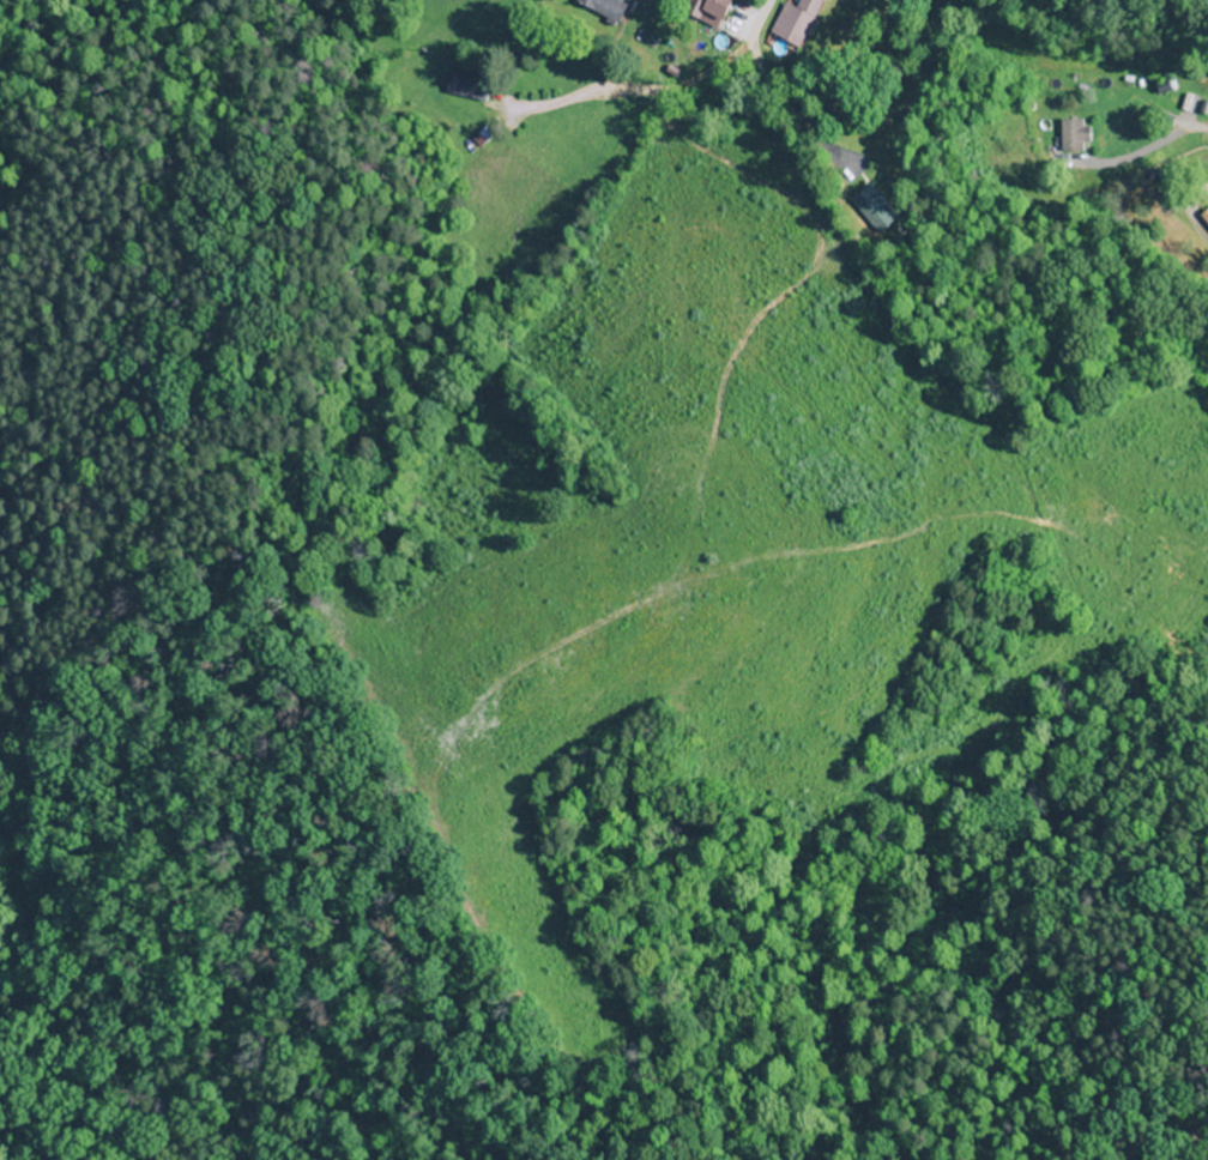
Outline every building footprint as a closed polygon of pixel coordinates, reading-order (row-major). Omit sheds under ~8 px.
[(625,4),(616,0),(572,0),(570,5),(614,26),(625,4)] [(731,0),(692,0),(685,12),(714,29),(731,0)] [(820,0),(800,0),(797,8),(785,2),(770,36),(800,49),(822,1),(820,0)] [(1060,153),(1087,153),(1087,120),(1060,120),(1060,153)] [(851,200),(877,236),(897,221),(870,185),(851,200)]
